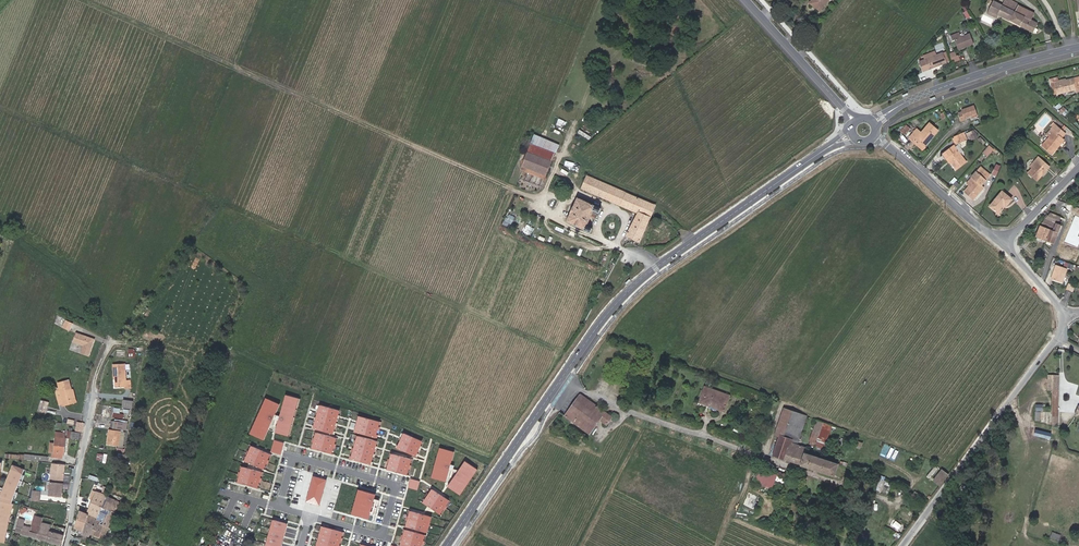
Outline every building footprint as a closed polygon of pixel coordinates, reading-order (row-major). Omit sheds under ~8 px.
[(829,0),(812,0),(810,3),(820,11),(829,0)] [(989,10),(1033,32),(1037,23),(1031,20),(1034,13),(1019,5),(1020,4),(1013,0),(1005,0),(1002,5),(994,1),(989,10)] [(970,34),(955,40),(958,49),(974,43),(970,34)] [(958,59),(955,50),(948,53),(951,61),(958,59)] [(943,52),(927,59),(921,61),(925,71),(947,62),(943,52)] [(1058,93),(1076,89),(1073,78),(1066,80),(1065,79),(1055,81),(1058,93)] [(977,113),(974,106),(962,110),(963,111),(959,113),(962,121),(965,119),(964,117),(977,113)] [(938,130),(930,123),(922,132),(917,128),(910,137),(914,141),(916,138),(924,145),(930,137),(932,138),(938,130)] [(907,124),(902,132),(908,135),(912,127),(907,124)] [(1047,135),(1050,137),(1042,145),(1052,154),(1064,140),(1063,139),(1067,134),(1054,124),(1052,126),(1054,128),(1047,135)] [(975,129),(966,132),(968,140),(978,138),(975,129)] [(964,140),(961,133),(954,136),(957,143),(964,140)] [(546,176),(559,145),(535,135),(522,166),(523,166),(522,170),(542,179),(539,186),(543,188),(548,176),(546,176)] [(948,157),(951,162),(957,169),(966,162),(954,145),(943,154),(946,158),(948,157)] [(990,145),(984,152),(988,156),(994,148),(990,145)] [(1037,181),(1049,167),(1039,157),(1030,166),(1032,168),(1028,173),(1037,181)] [(991,173),(996,176),(1000,165),(995,163),(991,173)] [(981,185),(986,180),(990,174),(981,166),(972,177),(975,180),(965,191),(973,199),(984,187),(981,185)] [(655,204),(587,176),(582,188),(638,212),(627,234),(641,241),(647,223),(655,204)] [(1006,206),(1012,199),(1003,191),(990,206),(997,212),(1004,205),(1006,206)] [(568,222),(591,232),(593,228),(588,226),(591,218),(595,219),(596,216),(592,214),(594,210),(599,212),(601,208),(578,198),(575,205),(574,205),(571,212),(572,212),(568,222)] [(1066,220),(1055,216),(1053,222),(1055,223),(1052,232),(1050,231),(1046,241),(1052,244),(1060,225),(1064,227),(1066,220)] [(1074,217),(1064,243),(1077,248),(1078,244),(1078,238),(1077,237),(1078,233),(1078,218),(1074,217)] [(1036,237),(1046,241),(1050,231),(1052,225),(1053,222),(1045,219),(1040,227),(1036,237)] [(1061,244),(1058,249),(1069,254),(1072,249),(1061,244)] [(1055,266),(1050,280),(1061,283),(1066,269),(1055,266)] [(1070,292),(1071,293),(1074,287),(1067,284),(1065,291),(1070,292)] [(72,324),(65,320),(62,326),(69,330),(72,324)] [(95,339),(76,333),(73,342),(83,345),(80,353),(89,356),(95,339)] [(127,382),(126,365),(113,366),(114,380),(116,380),(116,388),(125,388),(126,393),(132,393),(131,382),(127,382)] [(1052,376),(1051,396),(1051,401),(1051,404),(1050,425),(1056,425),(1059,376),(1055,376),(1052,376)] [(64,404),(64,402),(75,399),(72,389),(72,387),(72,389),(70,380),(59,383),(60,387),(63,397),(58,398),(60,405),(64,404)] [(761,394),(736,385),(733,394),(759,402),(761,394)] [(717,409),(724,411),(729,397),(729,395),(704,387),(699,403),(708,406),(709,403),(718,406),(717,409)] [(72,389),(75,399),(64,402),(64,404),(65,405),(78,402),(75,389),(72,389)] [(604,411),(580,393),(571,405),(564,416),(588,434),(598,419),(604,411)] [(298,399),(285,395),(275,432),(288,436),(298,399)] [(279,404),(265,398),(250,433),(264,439),(279,404)] [(49,402),(41,400),(38,411),(46,413),(49,402)] [(134,403),(124,401),(124,409),(133,411),(134,403)] [(339,412),(320,407),(314,430),(333,435),(339,412)] [(792,411),(784,408),(775,434),(780,435),(783,436),(792,411)] [(611,417),(604,411),(598,419),(605,425),(611,417)] [(776,455),(800,464),(805,452),(806,447),(797,444),(807,416),(792,411),(783,436),(780,435),(774,452),(773,455),(776,455)] [(379,424),(358,418),(354,434),(375,439),(379,424)] [(816,443),(823,421),(817,419),(809,441),(816,443)] [(127,423),(113,421),(112,428),(126,430),(127,423)] [(823,421),(816,443),(814,448),(823,451),(832,424),(823,421)] [(83,425),(81,425),(77,424),(76,427),(75,432),(81,433),(82,433),(83,425)] [(123,446),(125,432),(109,429),(106,444),(123,446)] [(1033,436),(1050,438),(1051,431),(1033,429),(1033,436)] [(81,433),(75,432),(69,431),(68,437),(80,439),(81,433)] [(336,440),(316,434),(312,450),(332,455),(336,440)] [(422,443),(404,435),(397,449),(415,458),(422,443)] [(66,439),(61,439),(54,438),(52,453),(54,454),(54,457),(60,458),(61,454),(63,455),(66,439)] [(377,443),(357,438),(351,461),(370,466),(377,443)] [(284,445),(274,442),(271,453),(280,456),(284,445)] [(269,453),(250,445),(244,460),(262,468),(269,453)] [(454,451),(442,447),(433,478),(446,482),(454,451)] [(98,452),(97,459),(106,461),(108,454),(98,452)] [(805,452),(800,464),(834,475),(838,463),(805,452)] [(412,461),(391,456),(387,471),(408,477),(412,461)] [(447,487),(461,495),(478,469),(464,460),(447,487)] [(65,465),(53,463),(51,482),(63,483),(65,465)] [(3,543),(7,520),(14,502),(26,470),(12,465),(9,473),(11,474),(2,497),(0,502),(0,543),(3,543)] [(746,480),(766,488),(771,473),(751,466),(746,480)] [(262,474),(242,468),(238,484),(258,489),(262,474)] [(940,484),(947,474),(941,469),(932,478),(940,484)] [(326,480),(312,476),(305,501),(318,505),(326,480)] [(885,479),(881,477),(877,489),(882,490),(885,479)] [(419,481),(411,479),(409,487),(417,489),(419,481)] [(63,483),(51,482),(50,496),(62,497),(63,483)] [(449,500),(431,488),(421,502),(438,514),(449,500)] [(106,497),(107,496),(104,495),(105,491),(100,489),(98,493),(94,492),(91,498),(94,498),(88,514),(81,512),(75,528),(83,530),(86,523),(93,526),(96,518),(98,519),(103,507),(106,497)] [(375,495),(359,490),(352,514),(368,519),(375,495)] [(39,501),(40,492),(33,491),(31,501),(39,501)] [(921,495),(915,491),(913,494),(910,492),(908,496),(918,501),(921,495)] [(120,503),(106,497),(103,507),(115,512),(117,512),(120,503)] [(115,512),(103,507),(98,519),(96,518),(93,526),(91,533),(105,539),(115,512)] [(429,516),(408,510),(404,526),(424,532),(429,516)] [(18,518),(15,534),(64,543),(66,534),(51,531),(53,524),(44,522),(45,517),(34,515),(33,521),(18,518)] [(274,519),(266,545),(282,545),(288,523),(274,519)] [(904,526),(897,522),(893,527),(900,532),(904,526)] [(83,534),(89,537),(91,533),(93,526),(86,523),(83,530),(84,531),(83,534)] [(321,526),(316,545),(338,545),(342,531),(321,526)] [(403,528),(398,545),(401,545),(419,545),(423,534),(403,528)] [(1060,535),(1052,532),(1050,537),(1059,540),(1060,535)]
